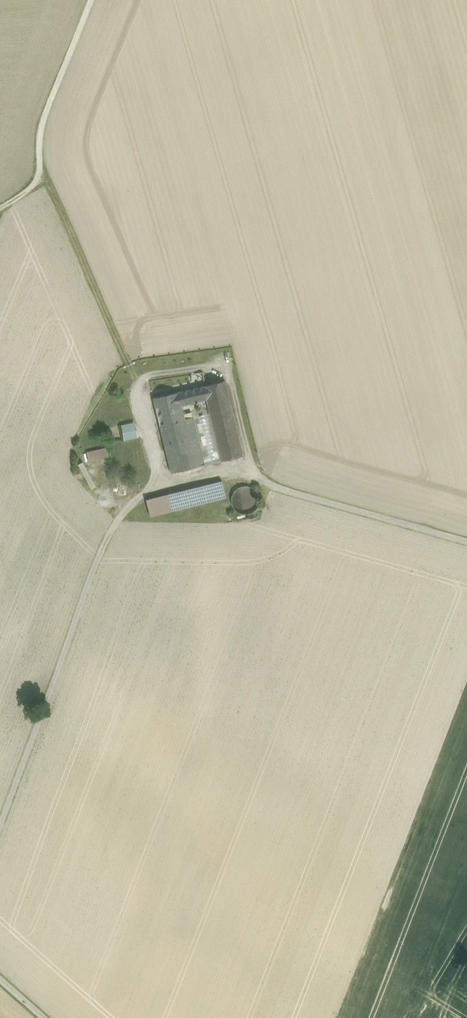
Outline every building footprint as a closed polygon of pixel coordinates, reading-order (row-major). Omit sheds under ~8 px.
[(225,381),(203,386),(206,400),(209,414),(221,461),(243,456),(225,381)] [(203,386),(178,392),(182,406),(206,400),(203,386)] [(185,420),(182,406),(178,392),(153,398),(159,426),(185,420)] [(193,418),(204,465),(221,461),(209,414),(193,418)] [(193,418),(185,420),(159,426),(171,473),(204,465),(193,418)] [(134,422),(121,425),(124,440),(137,438),(134,422)] [(107,447),(86,452),(89,462),(109,457),(107,447)] [(82,462),(78,465),(91,489),(96,486),(82,462)] [(222,481),(147,500),(151,516),(226,497),(222,481)] [(239,484),(233,500),(251,507),(257,491),(239,484)]
